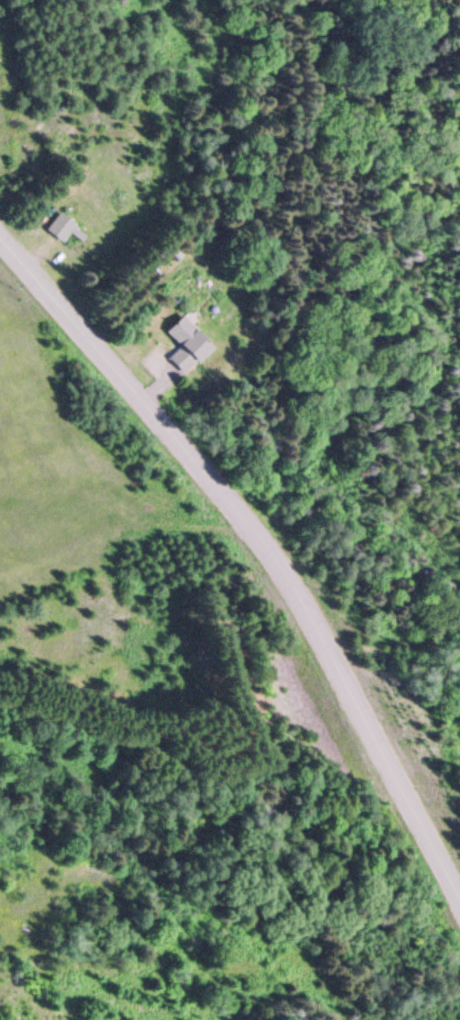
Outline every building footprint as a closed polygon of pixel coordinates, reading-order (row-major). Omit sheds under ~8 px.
[(74,223),(58,211),(45,230),(62,241),(74,223)] [(184,373),(212,345),(183,314),(165,331),(180,345),(168,357),(184,373)]
